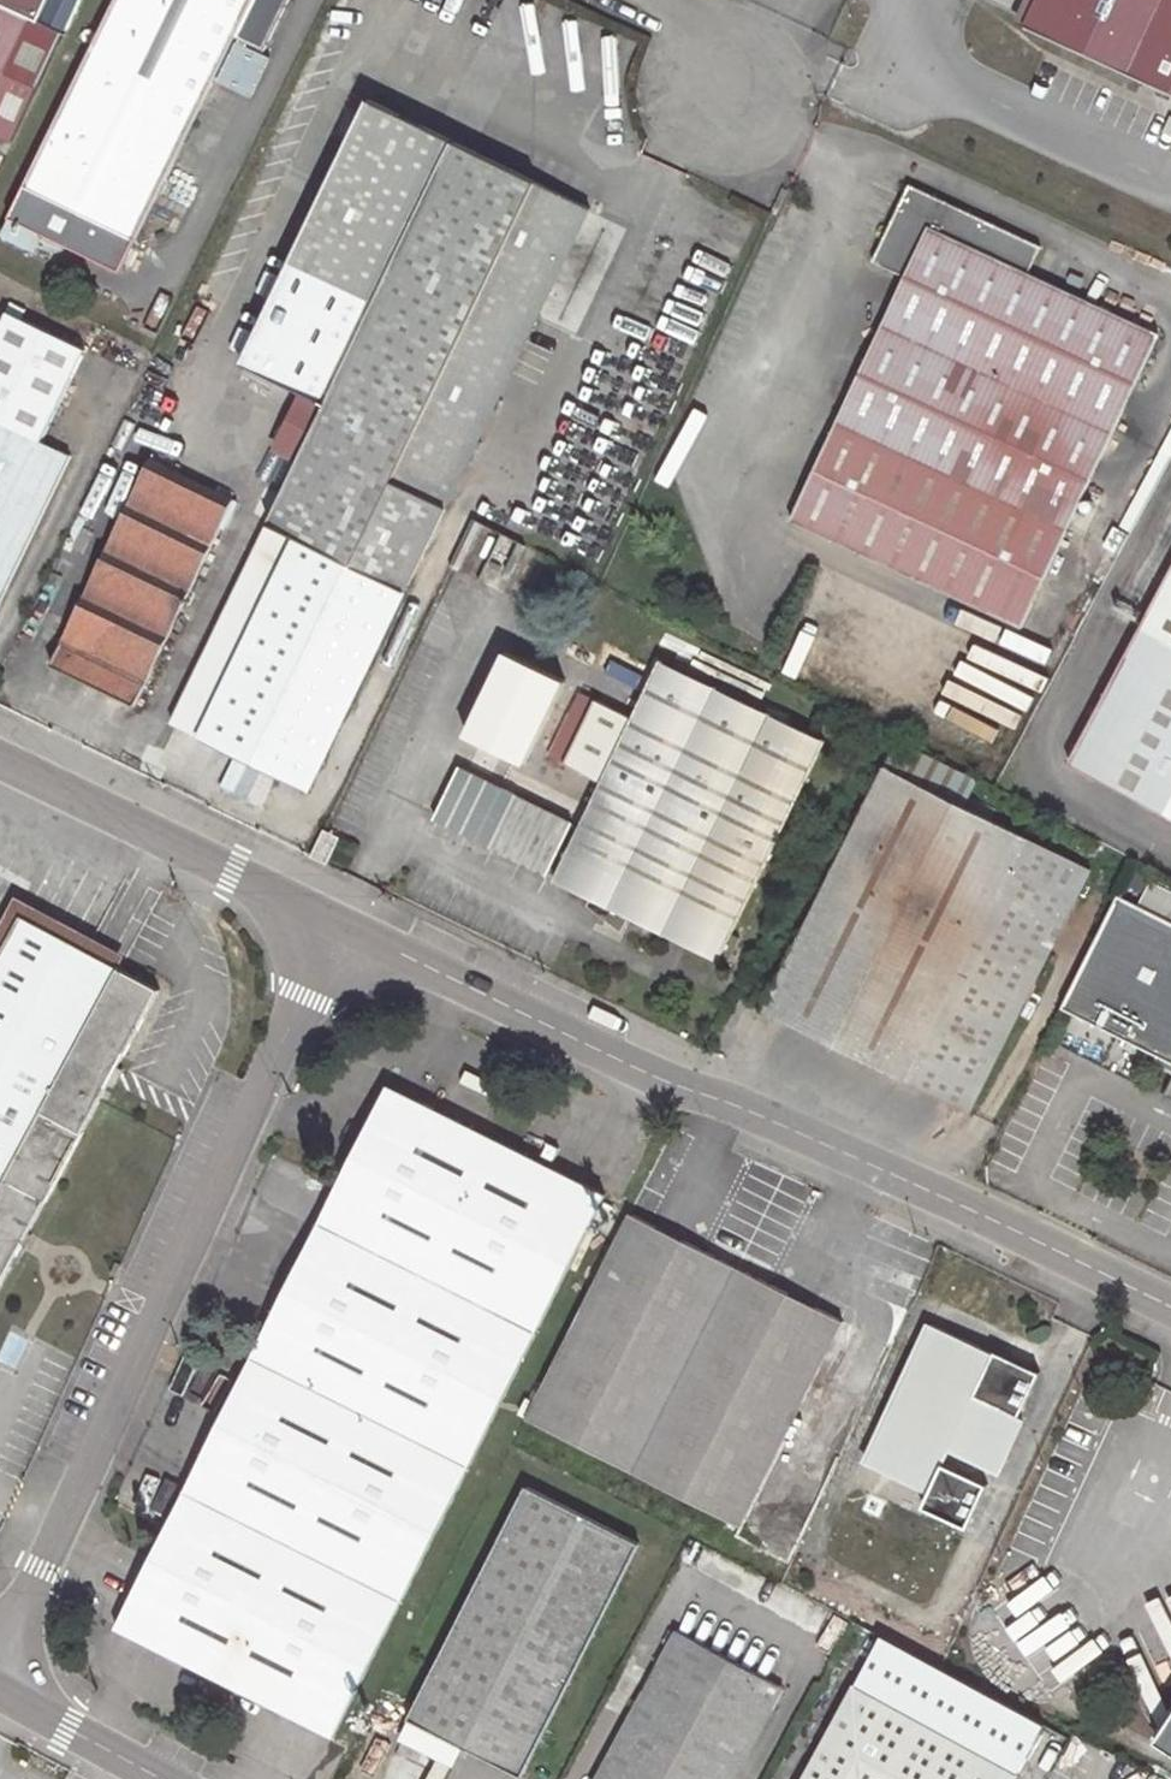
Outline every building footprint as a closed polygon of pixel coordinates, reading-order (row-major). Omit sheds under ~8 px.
[(29,18),(36,22),(47,0),(0,0),(0,4),(29,18)] [(9,219),(36,232),(118,272),(233,38),(262,51),(288,0),(116,0),(9,219)] [(29,18),(0,4),(0,82),(29,18)] [(268,59),(235,42),(215,82),(249,98),(268,59)] [(304,394),(327,405),(458,146),(368,104),(242,364),(304,394)] [(327,405),(312,435),(313,435),(446,505),(588,210),(458,146),(327,405)] [(905,276),(838,419),(1067,529),(1158,335),(1028,273),(1039,248),(909,186),(903,199),(898,208),(873,260),(905,276)] [(36,232),(9,219),(1,234),(28,248),(36,232)] [(0,326),(0,599),(70,457),(41,443),(86,351),(22,320),(26,311),(11,304),(0,326)] [(304,394),(290,423),(312,435),(327,405),(304,394)] [(1067,529),(838,419),(791,519),(1021,628),(1067,529)] [(1170,457),(1170,431),(1160,452),(1170,458),(1170,457)] [(313,435),(312,435),(270,524),(296,538),(274,583),(229,678),(199,738),(234,755),(231,762),(246,769),(249,762),(256,765),(308,791),(446,505),(313,435)] [(233,501),(149,462),(51,665),(135,706),(233,501)] [(1130,534),(1150,496),(1139,489),(1119,527),(1130,534)] [(1069,761),(1170,816),(1170,570),(1069,761)] [(212,670),(229,678),(274,583),(259,575),(212,670)] [(495,647),(456,732),(519,761),(558,676),(495,647)] [(611,909),(628,917),(717,961),(823,741),(661,661),(633,719),(607,707),(589,744),(615,756),(610,768),(554,881),(611,909)] [(584,756),(610,768),(615,756),(589,744),(584,756)] [(252,772),(256,765),(249,762),(246,769),(252,772)] [(970,1114),(1091,871),(885,768),(764,1009),(970,1114)] [(572,825),(458,769),(433,820),(548,876),(572,825)] [(118,969),(125,956),(16,897),(0,926),(0,949),(2,950),(22,916),(118,969)] [(1118,897),(1062,1009),(1157,1057),(1153,1065),(1170,1074),(1170,923),(1118,897)] [(620,932),(628,917),(611,909),(605,919),(620,932)] [(26,1237),(26,1236),(108,1084),(117,1067),(158,990),(118,969),(22,916),(2,950),(0,949),(0,1222),(26,1237)] [(117,1067),(108,1084),(114,1088),(124,1070),(117,1067)] [(416,1103),(388,1088),(117,1626),(282,1710),(333,1736),(603,1197),(416,1103)] [(739,1270),(629,1214),(526,1419),(739,1527),(842,1322),(739,1270)] [(0,1222),(0,1286),(26,1237),(0,1222)] [(994,1353),(932,1324),(867,1466),(928,1495),(921,1510),(970,1532),(992,1485),(944,1462),(950,1449),(999,1472),(1023,1419),(1020,1417),(1041,1372),(996,1351),(994,1353)] [(638,1544),(527,1487),(409,1719),(484,1757),(520,1776),(638,1544)] [(677,1632),(597,1778),(734,1778),(783,1689),(677,1632)] [(854,1687),(1014,1775),(1044,1720),(882,1637),(854,1687)] [(854,1687),(804,1778),(1012,1778),(1014,1775),(854,1687)] [(1157,1742),(1170,1752),(1170,1721),(1157,1742)]
